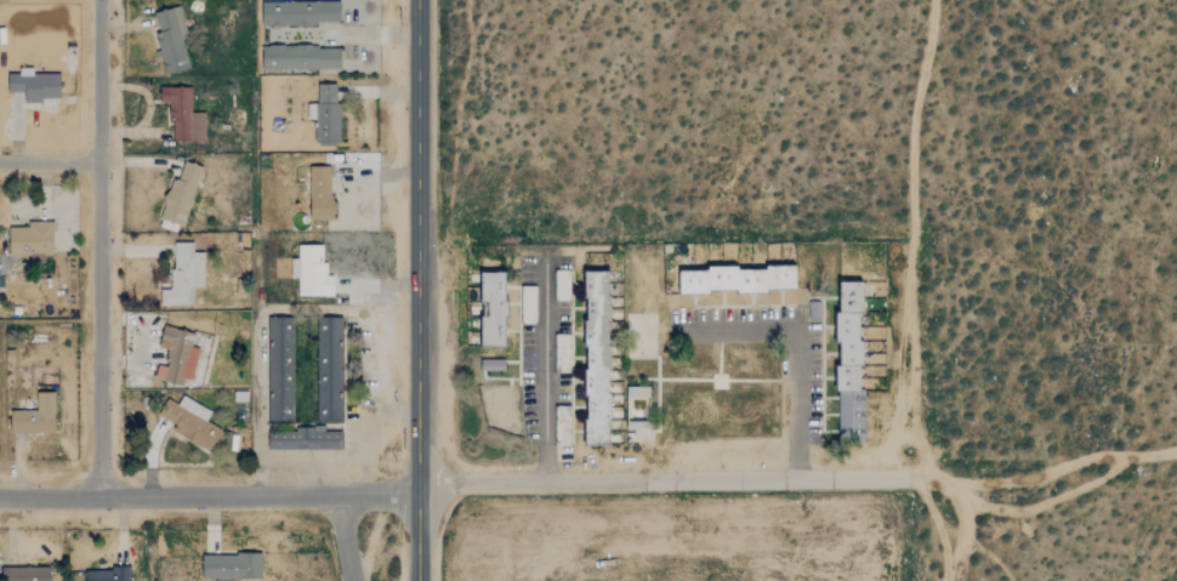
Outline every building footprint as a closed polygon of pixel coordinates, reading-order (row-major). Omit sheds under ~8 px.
[(340,2),(262,1),(262,24),(340,25),(340,2)] [(192,68),(177,6),(154,12),(159,33),(154,34),(159,56),(161,56),(165,74),(192,68)] [(341,46),(262,47),(263,70),(341,69),(341,46)] [(61,74),(33,74),(33,68),(17,68),(17,74),(7,74),(7,92),(24,92),(24,101),(61,101),(61,74)] [(339,85),(317,85),(317,104),(308,104),(308,119),(314,119),(315,146),(339,146),(339,85)] [(170,141),(204,141),(204,113),(191,112),(191,87),(160,87),(160,103),(171,103),(170,141)] [(201,166),(180,160),(161,220),(183,227),(201,166)] [(331,166),(309,166),(309,221),(332,220),(331,166)] [(8,228),(10,257),(24,257),(24,261),(53,261),(52,222),(28,222),(28,227),(8,228)] [(203,287),(204,252),(193,252),(193,244),(172,243),(171,290),(160,289),(160,306),(193,306),(193,287),(203,287)] [(323,246),(297,245),(297,258),(290,258),(290,278),(297,278),(297,296),(332,296),(334,275),(326,275),(326,263),(322,263),(323,246)] [(679,294),(797,292),(797,268),(678,270),(679,294)] [(570,271),(555,271),(555,301),(570,301),(570,271)] [(586,446),(610,446),(611,272),(586,272),(586,446)] [(506,273),(482,273),(482,347),(507,347),(506,273)] [(839,442),(865,441),(861,282),(841,283),(842,314),(836,314),(839,442)] [(536,287),(521,287),(521,325),(537,325),(536,287)] [(294,318),(268,318),(266,421),(292,422),(294,318)] [(341,422),(342,318),(317,318),(315,422),(341,422)] [(192,381),(199,348),(192,347),(194,332),(164,326),(159,348),(169,351),(163,382),(181,386),(183,378),(192,381)] [(505,360),(481,361),(481,373),(505,372),(505,360)] [(648,388),(627,387),(627,397),(648,398),(648,388)] [(55,432),(53,393),(35,393),(36,410),(10,411),(11,433),(55,432)] [(209,452),(221,429),(205,421),(210,412),(183,395),(176,408),(167,403),(160,416),(177,426),(174,432),(209,452)] [(341,449),(341,428),(267,429),(267,450),(341,449)] [(203,576),(215,576),(215,580),(231,580),(231,577),(262,577),(262,552),(203,552),(203,576)] [(1,565),(1,580),(50,580),(50,564),(1,565)] [(84,566),(84,580),(130,580),(130,565),(84,566)]
